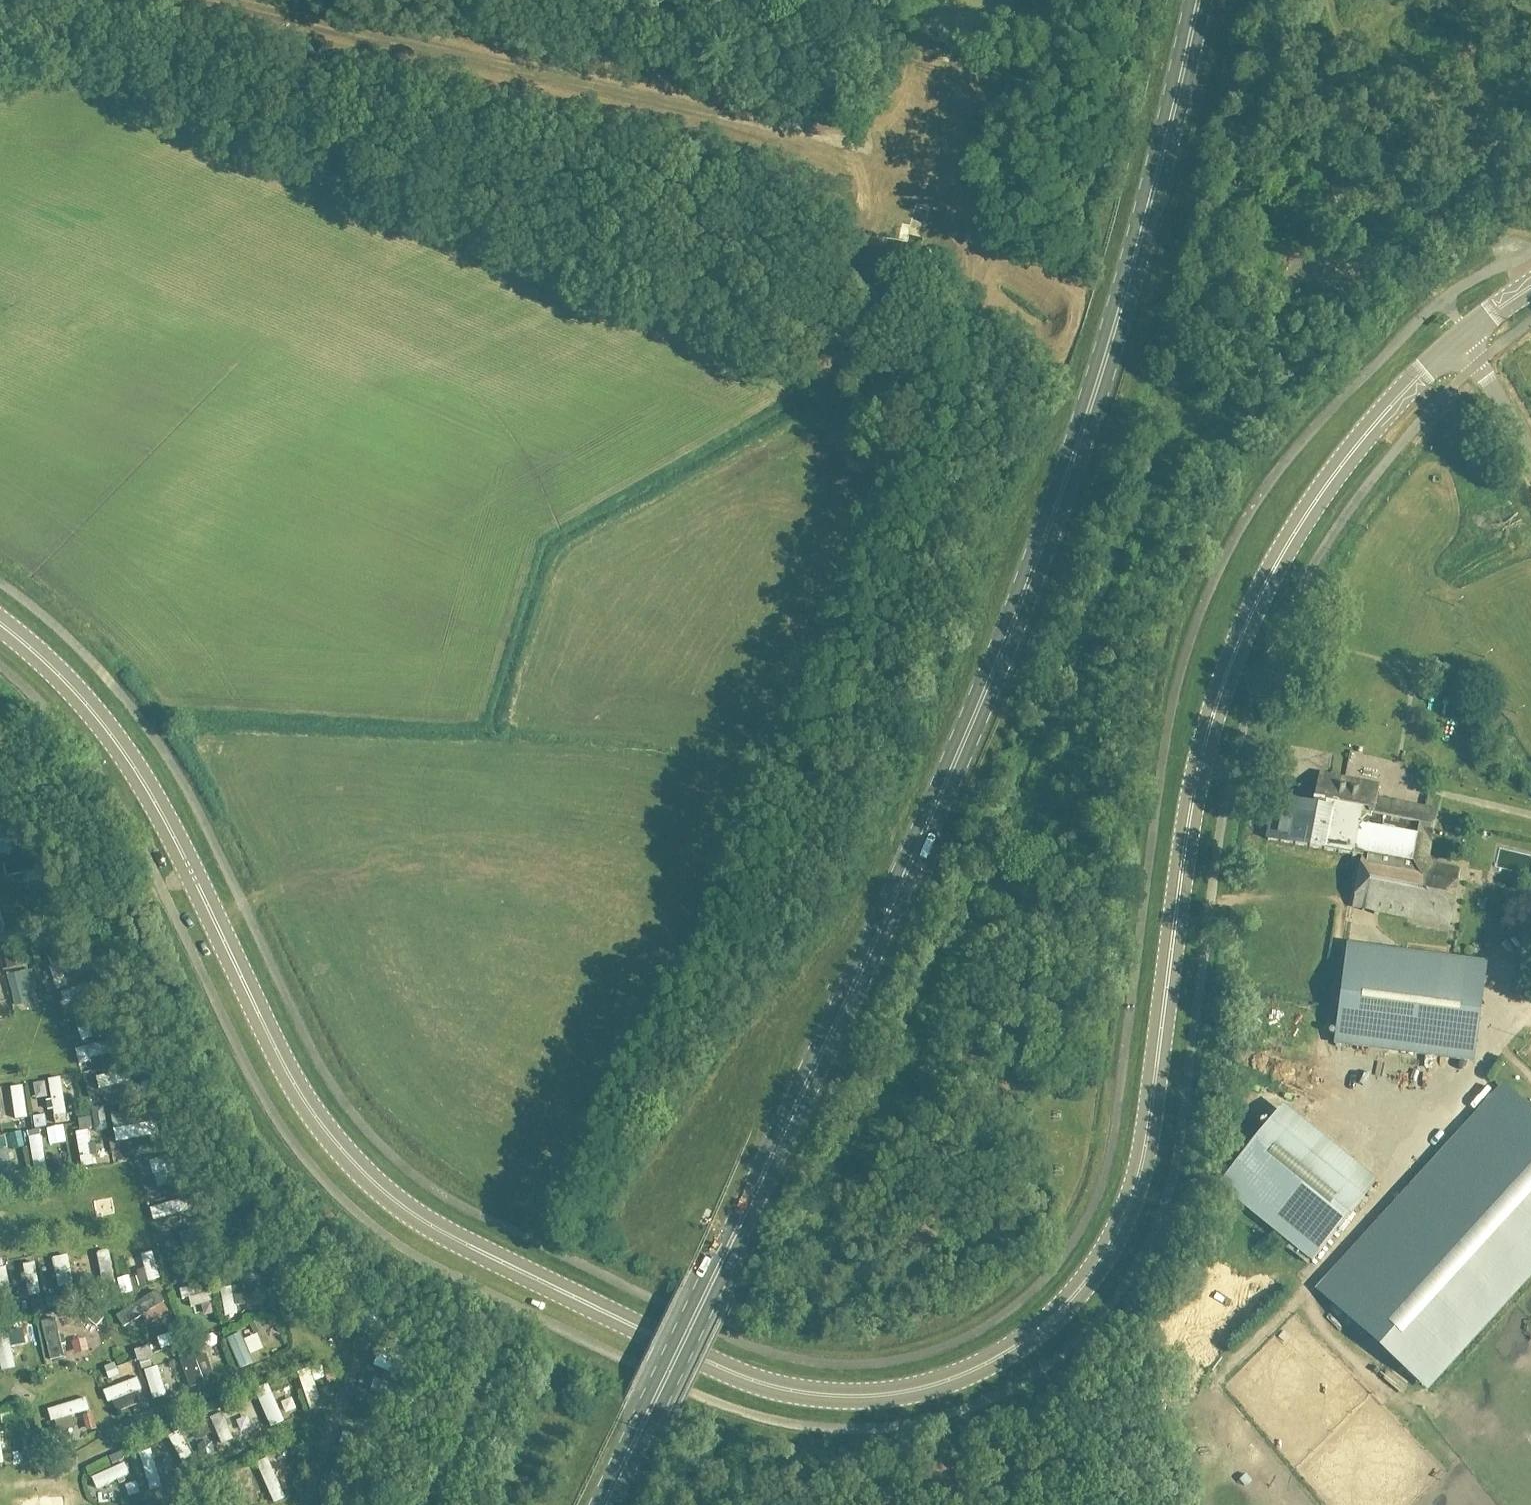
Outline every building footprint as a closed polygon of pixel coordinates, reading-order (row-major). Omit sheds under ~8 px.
[(1496,711),(1485,721),(1496,732),(1507,721),(1496,711)] [(1424,730),(1424,744),(1439,745),(1440,731),(1424,730)] [(1355,905),(1451,924),(1462,870),(1417,861),(1427,810),(1375,800),(1378,782),(1319,770),(1316,789),(1313,801),(1311,810),(1274,803),(1267,837),(1353,853),(1350,870),(1361,872),(1355,905)] [(1297,798),(1313,801),(1316,789),(1299,786),(1297,798)] [(1488,826),(1507,822),(1505,813),(1486,817),(1488,826)] [(27,848),(25,834),(0,836),(0,851),(27,848)] [(1507,871),(1530,871),(1530,857),(1507,856),(1507,871)] [(5,951),(17,948),(7,912),(0,914),(0,931),(5,951)] [(1486,973),(1346,954),(1336,1032),(1475,1051),(1486,973)] [(63,987),(74,985),(71,969),(60,972),(63,987)] [(35,996),(43,994),(39,975),(18,980),(26,1013),(39,1010),(35,996)] [(109,1056),(96,1060),(101,1077),(114,1072),(109,1056)] [(125,1096),(120,1079),(110,1082),(115,1099),(125,1096)] [(58,1085),(63,1125),(75,1124),(70,1083),(58,1085)] [(1342,1292),(1431,1372),(1530,1261),(1530,1112),(1501,1085),(1454,1138),(1469,1151),(1342,1292)] [(20,1093),(25,1124),(36,1122),(31,1091),(20,1093)] [(1271,1119),(1218,1184),(1312,1260),(1365,1195),(1271,1119)] [(4,1149),(13,1137),(1,1128),(0,1129),(0,1146),(4,1149)] [(96,1135),(81,1140),(94,1176),(109,1171),(96,1135)] [(134,1154),(152,1149),(148,1136),(130,1142),(134,1154)] [(70,1143),(46,1144),(47,1167),(60,1166),(60,1176),(71,1176),(70,1143)] [(5,1162),(14,1190),(27,1186),(19,1158),(5,1162)] [(159,1213),(162,1225),(193,1217),(189,1204),(159,1213)] [(116,1255),(106,1258),(113,1284),(123,1281),(116,1255)] [(159,1256),(149,1259),(156,1287),(166,1285),(159,1256)] [(30,1268),(37,1303),(49,1301),(42,1266),(30,1268)] [(213,1287),(189,1296),(196,1315),(220,1306),(213,1287)] [(260,1289),(230,1291),(232,1320),(247,1319),(246,1311),(261,1310),(260,1289)] [(95,1354),(93,1339),(78,1341),(80,1355),(95,1354)] [(157,1349),(143,1354),(146,1365),(161,1360),(157,1349)] [(200,1358),(189,1362),(199,1389),(210,1385),(200,1358)] [(162,1408),(174,1405),(167,1374),(155,1377),(162,1408)] [(113,1393),(121,1412),(153,1400),(145,1380),(113,1393)] [(262,1394),(280,1434),(293,1428),(275,1388),(262,1394)] [(55,1411),(59,1423),(96,1413),(92,1400),(55,1411)] [(9,1425),(27,1423),(26,1413),(8,1414),(9,1425)] [(12,1469),(4,1422),(0,1422),(0,1470),(12,1469)] [(223,1432),(231,1451),(242,1446),(235,1427),(223,1432)] [(156,1492),(167,1489),(160,1452),(148,1454),(156,1492)] [(108,1498),(140,1482),(130,1463),(98,1480),(108,1498)]
